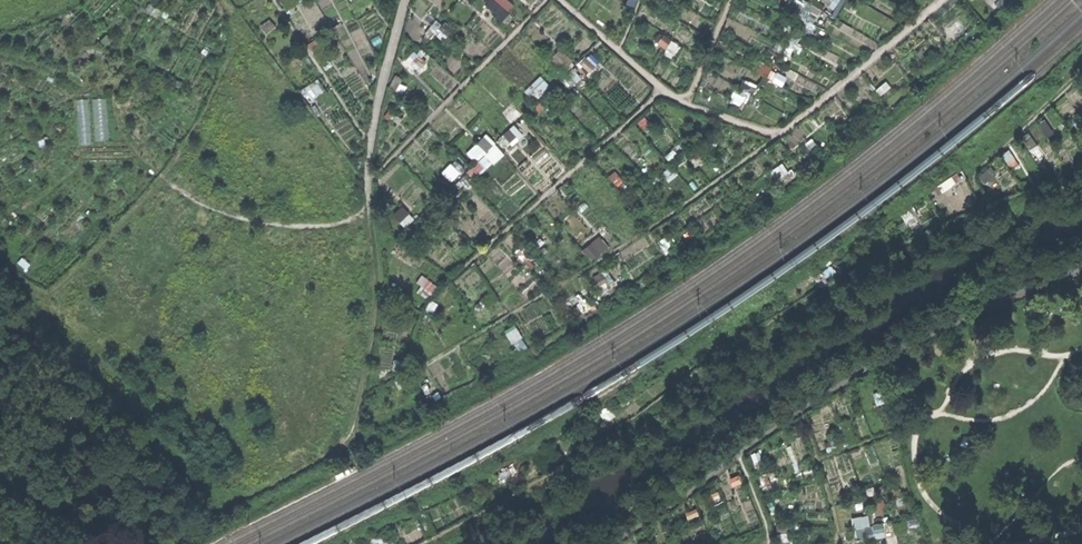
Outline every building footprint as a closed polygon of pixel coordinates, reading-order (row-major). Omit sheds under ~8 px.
[(518,6),(511,0),(486,0),(485,2),(504,20),(518,6)] [(443,37),(453,31),(449,24),(439,30),(443,37)] [(564,48),(553,58),(565,71),(576,61),(564,48)] [(589,56),(579,66),(589,76),(599,65),(589,56)] [(545,76),(529,88),(536,99),(552,87),(545,76)] [(312,97),(324,93),(320,83),(309,86),(312,97)] [(517,145),(529,129),(519,121),(506,137),(517,145)] [(469,172),(477,181),(506,153),(488,134),(469,152),(479,163),(469,172)] [(452,180),(463,173),(456,163),(445,170),(452,180)] [(596,260),(611,245),(600,235),(586,251),(596,260)] [(431,298),(439,284),(426,276),(418,290),(431,298)] [(510,332),(514,342),(524,338),(520,328),(510,332)] [(872,515),(856,516),(858,539),(879,537),(878,524),(873,525),(872,515)]
